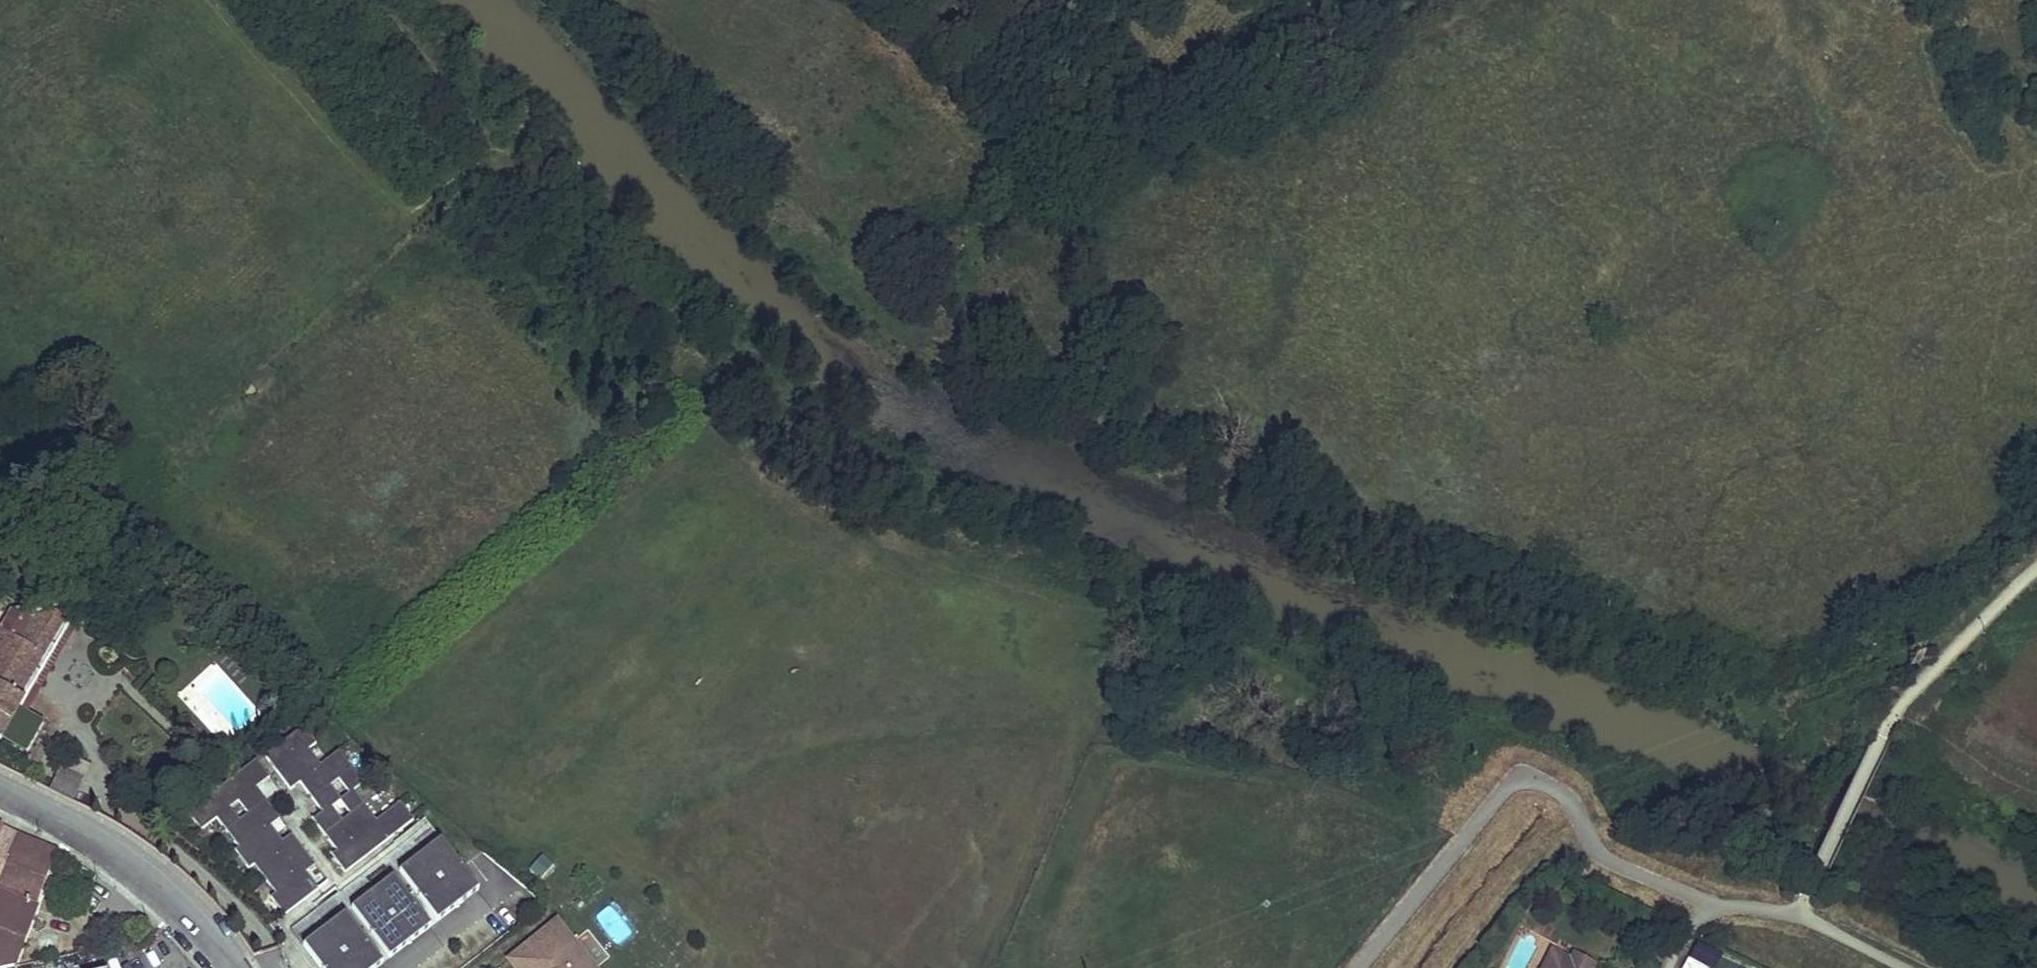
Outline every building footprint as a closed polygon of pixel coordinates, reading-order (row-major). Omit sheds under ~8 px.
[(0,629),(0,635),(16,643),(29,620),(58,614),(70,622),(1,741),(10,745),(83,617),(61,602),(11,611),(0,629)] [(0,635),(0,740),(1,741),(70,622),(58,614),(29,620),(16,643),(0,635)] [(317,744),(304,728),(265,757),(291,791),(301,783),(322,811),(312,818),(336,849),(331,853),(346,873),(414,820),(401,802),(377,821),(354,791),(364,784),(339,752),(321,766),(309,750),(317,744)] [(75,799),(88,767),(64,757),(50,789),(75,799)] [(257,760),(189,813),(202,831),(217,819),(239,848),(236,851),(250,869),(255,865),(276,893),(271,897),(285,915),(320,889),(307,872),(316,865),(292,834),(283,841),(271,827),(280,820),(256,788),(270,778),(257,760)] [(0,827),(0,881),(17,835),(0,827)] [(17,835),(0,881),(0,967),(11,967),(13,967),(55,853),(17,835)] [(447,847),(441,840),(400,872),(405,879),(447,847)] [(447,847),(405,879),(438,921),(479,889),(447,847)] [(399,884),(393,876),(352,908),(358,916),(399,884)] [(399,884),(358,916),(390,958),(431,926),(399,884)] [(352,921),(346,913),(304,945),(310,952),(352,921)] [(310,952),(322,967),(377,967),(384,963),(352,921),(310,952)] [(558,923),(553,926),(570,948),(575,944),(558,923)] [(516,967),(578,967),(565,951),(570,948),(553,926),(510,960),(516,967)] [(565,951),(578,967),(593,967),(575,944),(565,951)] [(1688,959),(1712,967),(1718,953),(1693,945),(1688,959)] [(1549,953),(1542,967),(1578,967),(1565,961),(1549,953)] [(1565,961),(1578,967),(1589,967),(1590,965),(1568,954),(1565,961)] [(1680,967),(1706,967),(1684,959),(1680,967)]
